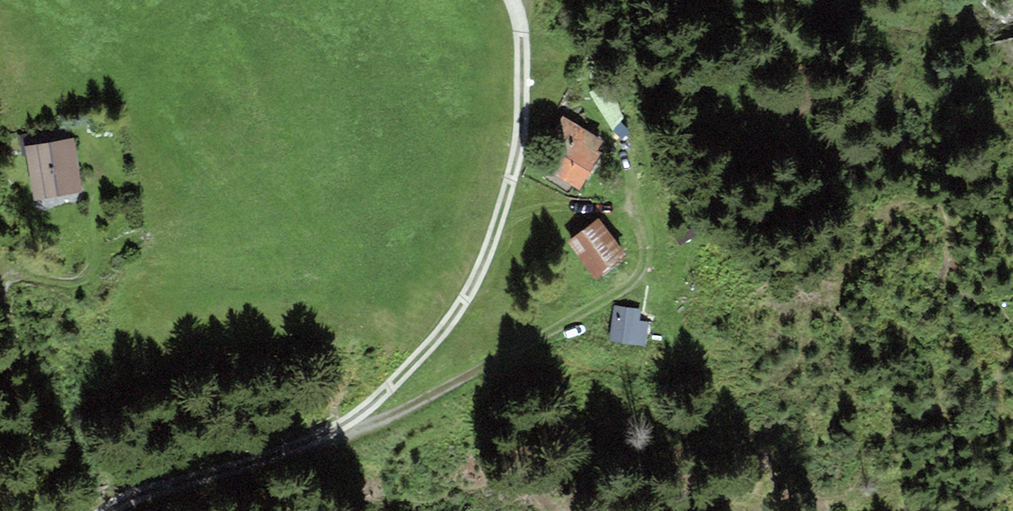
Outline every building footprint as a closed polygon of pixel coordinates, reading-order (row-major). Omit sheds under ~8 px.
[(603,139),(562,116),(535,165),(576,188),(580,190),(601,153),(597,150),(603,139)] [(82,193),(73,138),(25,147),(34,201),(82,193)] [(627,257),(599,218),(567,242),(595,280),(627,257)] [(640,311),(613,308),(609,343),(646,347),(649,321),(639,320),(640,311)]
